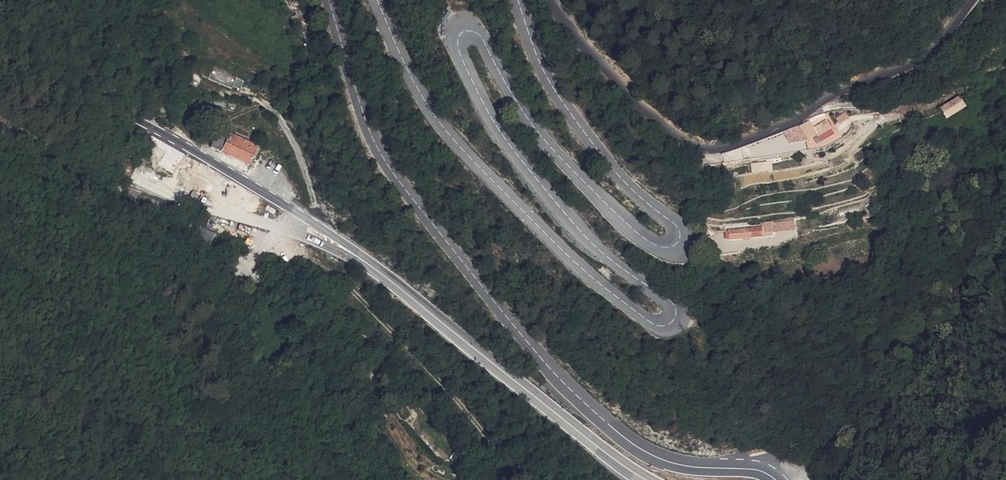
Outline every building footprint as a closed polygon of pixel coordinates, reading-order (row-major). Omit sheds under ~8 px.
[(241,83),(243,78),(219,70),(213,84),(237,93),(238,89),(245,92),(247,85),(241,83)] [(966,109),(959,98),(940,112),(947,123),(966,109)] [(806,141),(814,135),(805,122),(798,128),(806,141)] [(233,140),(217,132),(210,148),(216,151),(215,153),(253,171),(261,152),(233,139),(233,140)] [(801,148),(799,141),(787,144),(784,133),(763,138),(768,156),(801,148)] [(176,202),(170,206),(175,214),(182,210),(176,202)] [(761,224),(729,225),(729,235),(760,235),(761,224)] [(215,235),(200,227),(195,237),(210,245),(215,235)] [(378,360),(386,370),(393,365),(384,355),(378,360)] [(430,415),(423,404),(414,410),(421,421),(430,415)]
